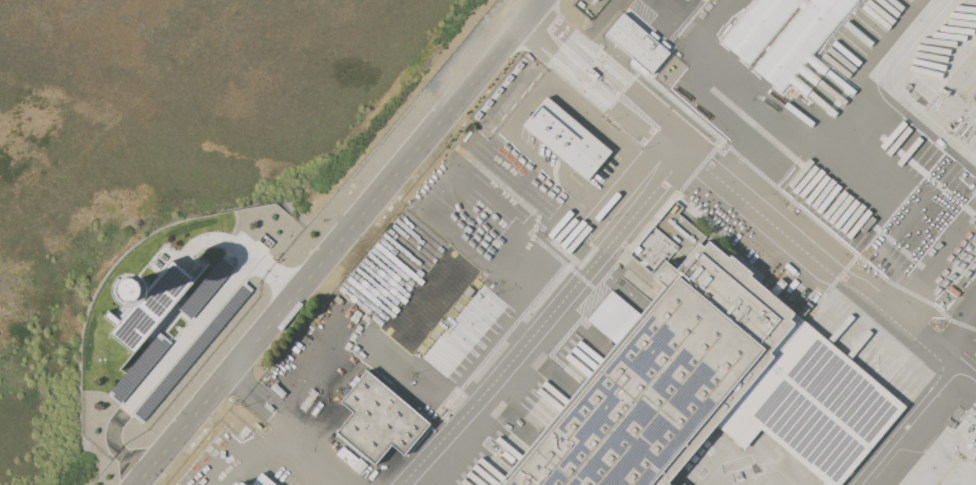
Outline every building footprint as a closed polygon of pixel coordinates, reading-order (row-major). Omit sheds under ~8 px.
[(783,97),(862,0),(753,0),(718,41),(783,97)] [(606,34),(623,14),(649,35),(653,30),(660,37),(656,41),(660,44),(663,40),(670,46),(667,50),(669,52),(652,73),(606,34)] [(523,125),(547,97),(611,151),(587,180),(523,125)] [(908,406),(841,484),(833,484),(762,425),(744,446),(719,425),(671,482),(675,484),(498,484),(663,289),(626,257),(652,225),(689,256),(706,236),(908,406)] [(191,318),(180,308),(224,255),(235,265),(191,318)] [(139,300),(136,301),(131,299),(128,296),(126,292),(126,287),(127,283),(131,280),(135,278),(140,279),(143,280),(146,283),(148,287),(148,289),(172,261),(195,280),(134,353),(110,334),(139,300)] [(142,422),(133,414),(244,282),(253,289),(142,422)] [(120,403),(108,393),(159,332),(171,342),(120,403)] [(336,434),(375,466),(391,446),(406,458),(432,425),(366,372),(342,402),(353,412),(336,434)] [(365,466),(343,445),(336,452),(358,474),(365,466)]
